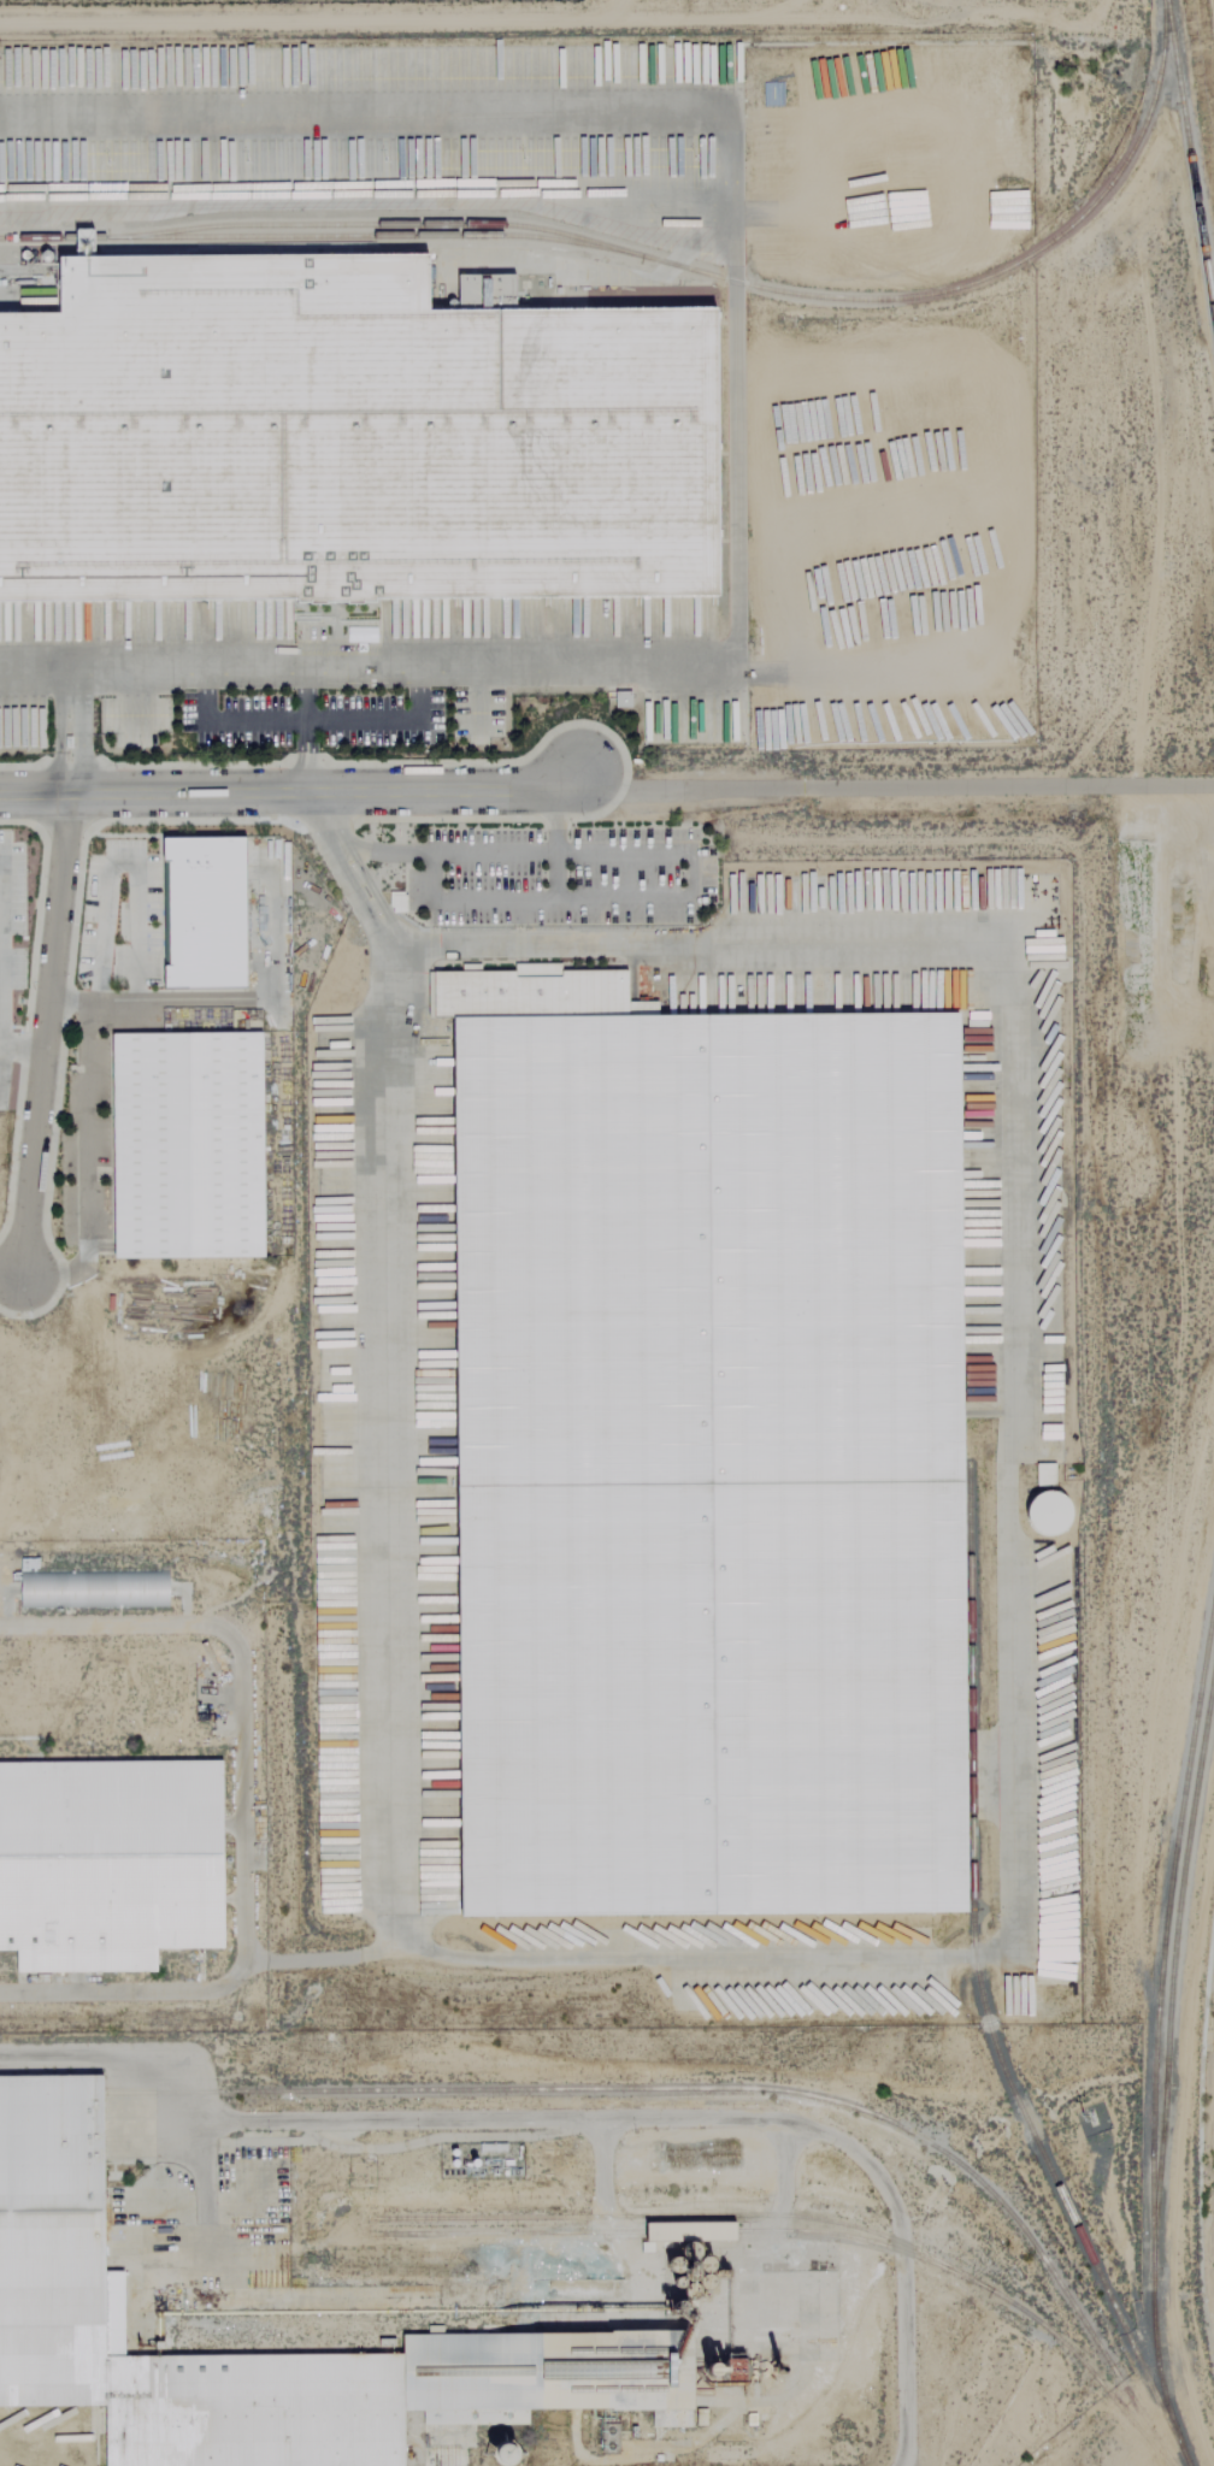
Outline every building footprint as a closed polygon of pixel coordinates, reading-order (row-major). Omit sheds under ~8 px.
[(713,595),(0,595),(0,315),(54,315),(54,258),(432,258),(432,315),(713,315),(713,595)] [(613,692),(629,692),(629,709),(613,709),(613,692)] [(166,839),(169,989),(252,987),(249,838),(166,839)] [(402,913),(401,894),(386,894),(387,914),(402,913)] [(437,972),(517,971),(517,963),(562,963),(562,971),(629,969),(630,1015),(437,1017),(437,972)] [(455,1017),(462,1919),(965,1915),(956,1014),(455,1017)] [(111,1034),(264,1033),(264,1259),(111,1259),(111,1034)] [(1050,1465),(1033,1465),(1033,1486),(1051,1486),(1050,1465)] [(1056,1491),(1017,1493),(1019,1534),(1057,1533),(1056,1491)] [(165,1607),(164,1572),(25,1573),(25,1562),(13,1562),(13,1608),(165,1607)] [(18,1949),(18,1972),(160,1971),(159,1946),(228,1946),(226,1760),(0,1763),(0,1950),(18,1949)] [(396,2411),(396,2465),(101,2465),(101,2407),(0,2408),(0,2079),(105,2078),(106,2271),(120,2271),(122,2358),(395,2355),(395,2334),(684,2331),(684,2408),(526,2409),(526,2425),(418,2426),(418,2411),(396,2411)] [(723,2223),(636,2224),(636,2242),(724,2241),(723,2223)]
